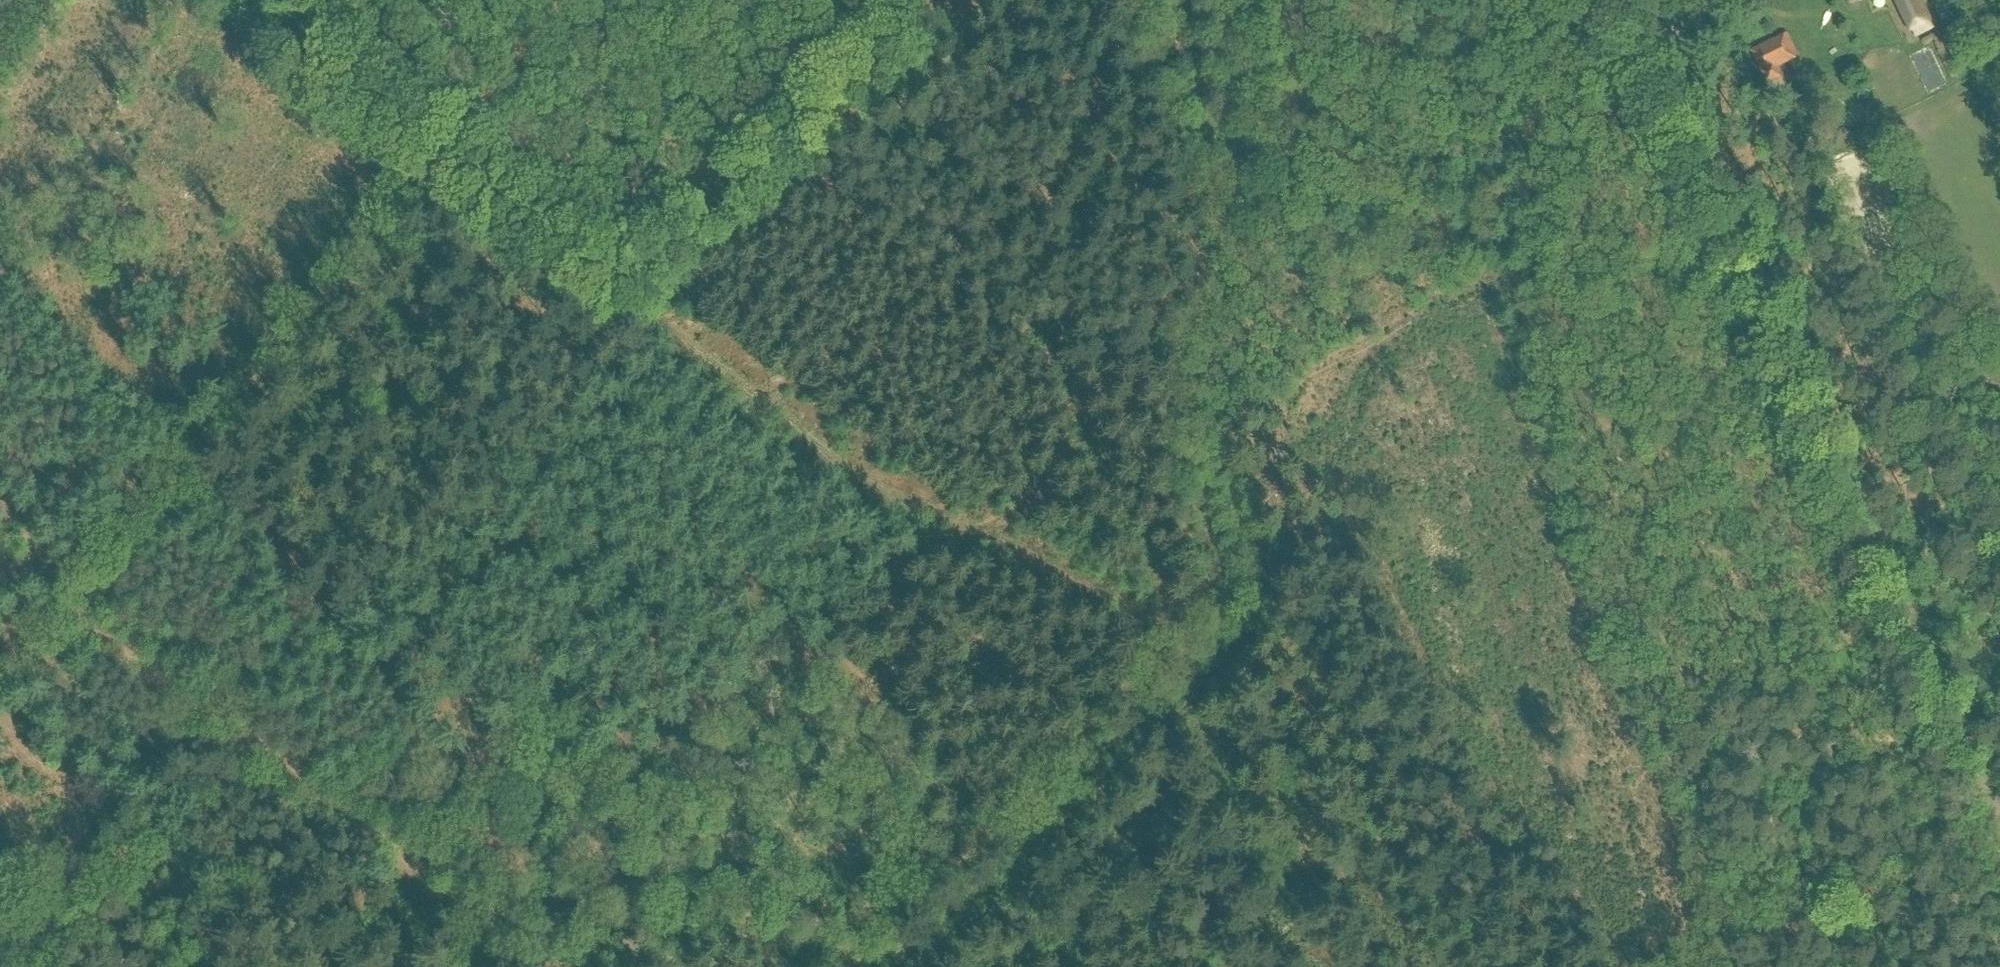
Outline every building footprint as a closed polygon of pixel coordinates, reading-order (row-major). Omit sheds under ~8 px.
[(1913,35),(1932,27),(1919,0),(1896,0),(1913,35)] [(1774,68),(1796,57),(1786,35),(1752,52),(1768,85),(1780,80),(1774,68)]
